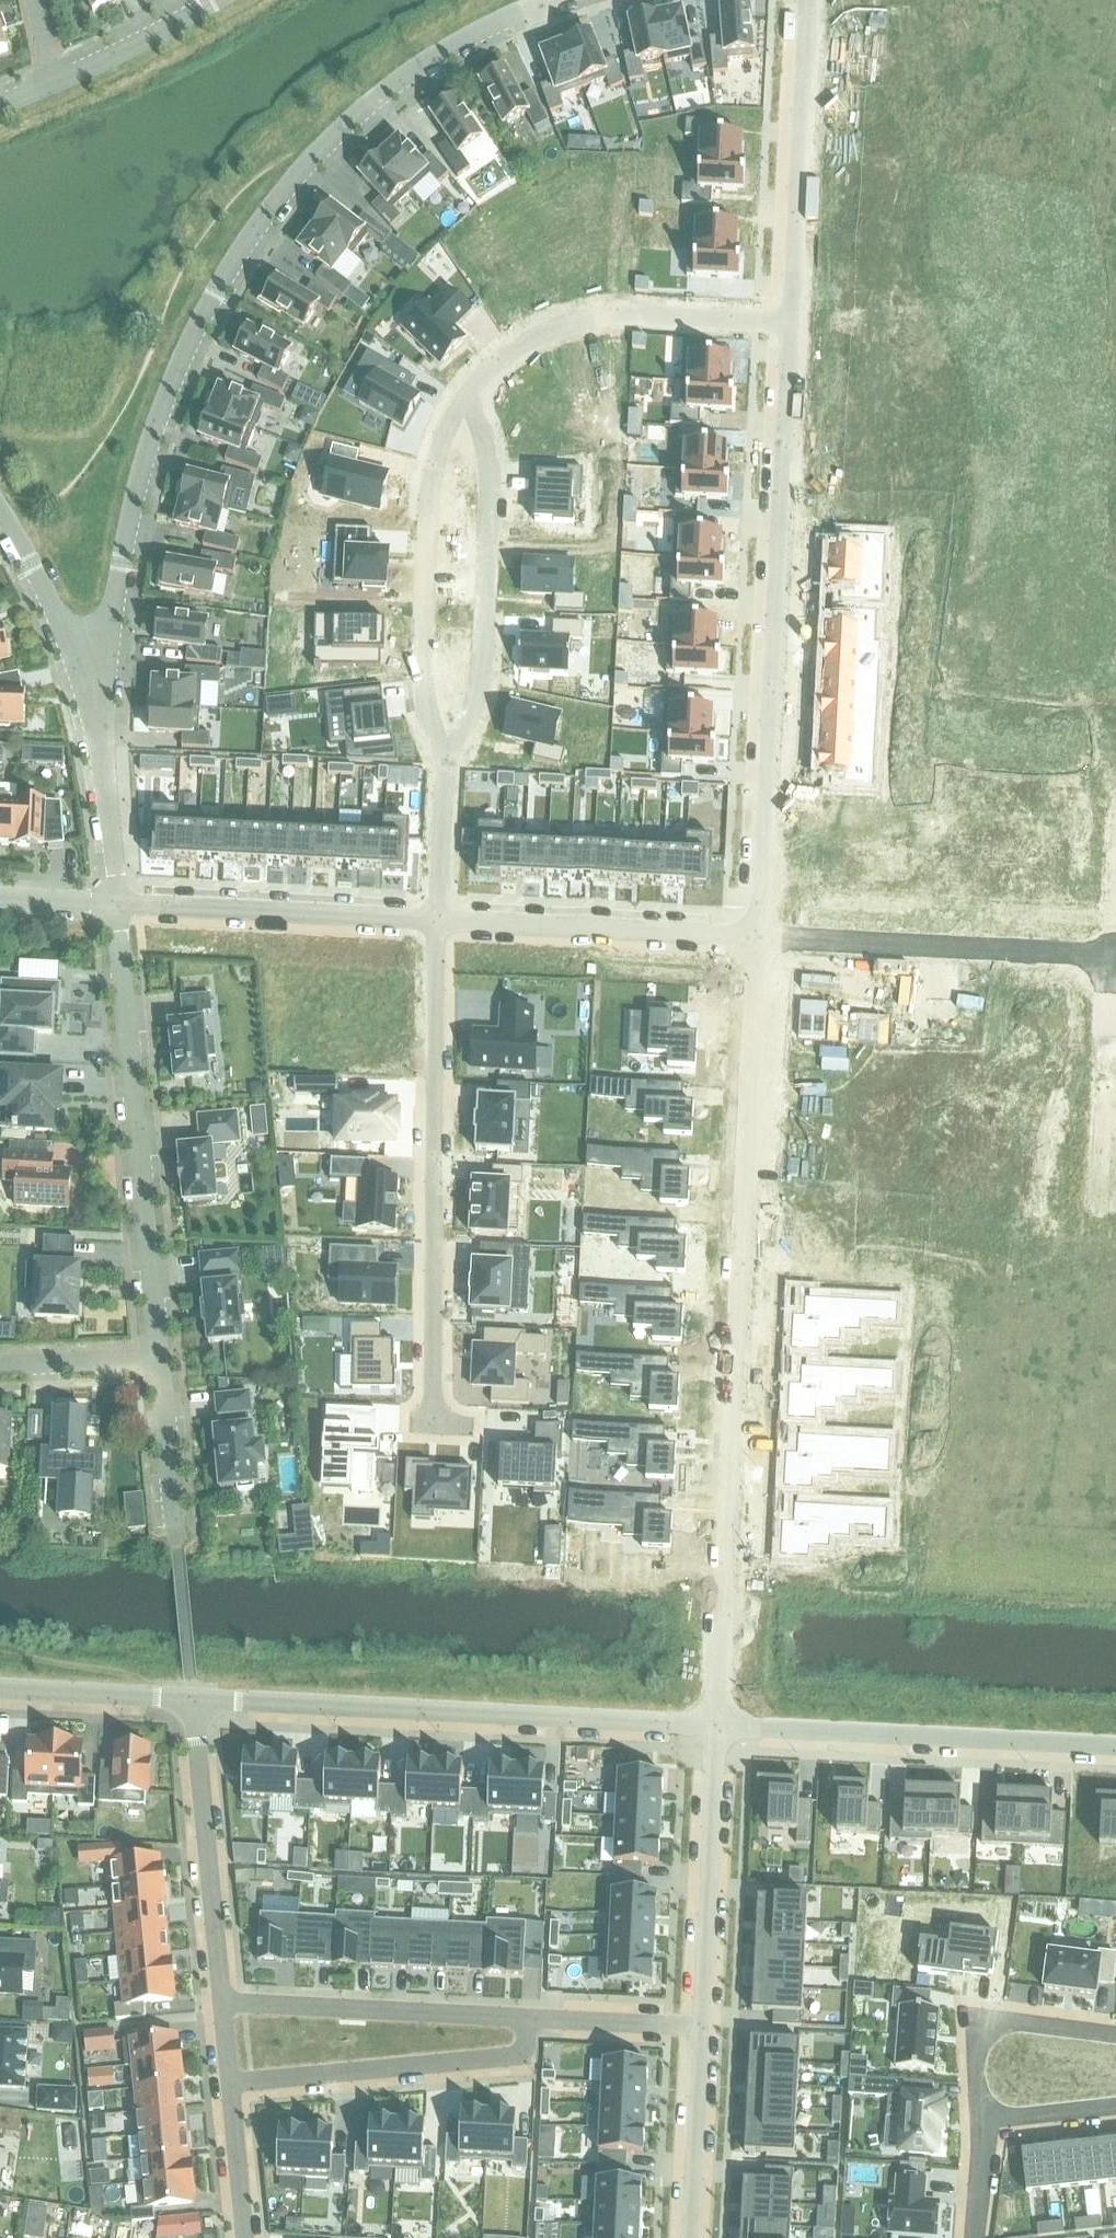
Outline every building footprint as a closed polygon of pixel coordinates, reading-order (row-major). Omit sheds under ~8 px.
[(94,13),(113,4),(112,0),(87,0),(94,13)] [(724,39),(710,40),(713,74),(729,73),(728,62),(753,60),(752,40),(751,26),(752,26),(750,1),(728,3),(729,7),(722,7),(724,39)] [(860,27),(857,54),(882,57),(881,68),(896,70),(900,42),(886,41),(889,9),(882,8),(883,4),(861,2),(859,27),(860,27)] [(674,10),(655,14),(665,58),(666,65),(691,59),(693,71),(707,68),(701,40),(688,43),(682,12),(675,14),(674,10)] [(907,43),(902,70),(916,73),(918,62),(943,67),(953,15),(934,12),(933,16),(926,14),(920,45),(907,43)] [(8,51),(1,33),(7,30),(1,14),(0,14),(0,54),(8,51)] [(637,54),(624,57),(630,84),(644,81),(640,63),(665,58),(655,14),(636,18),(637,22),(630,23),(637,54)] [(953,15),(943,67),(967,71),(965,82),(979,85),(982,71),(984,58),(972,55),(978,24),(971,23),(972,19),(953,15)] [(992,60),(984,86),(998,91),(1002,80),(1026,87),(1040,37),(1022,31),(1021,35),(1014,33),(1005,64),(992,60)] [(583,33),(565,40),(584,89),(607,80),(611,91),(624,86),(614,60),(602,64),(591,34),(585,37),(583,33)] [(553,83),(541,87),(551,113),(564,108),(560,98),(584,89),(565,40),(547,47),(548,50),(542,53),(553,83)] [(497,70),(478,80),(490,102),(491,101),(504,125),(527,113),(535,129),(549,122),(533,91),(520,98),(505,70),(499,74),(497,70)] [(438,111),(432,115),(450,141),(438,148),(458,177),(471,168),(460,154),(482,139),(466,116),(467,115),(453,95),(436,107),(438,111)] [(687,121),(686,137),(695,138),(693,162),(745,164),(745,163),(746,145),(742,145),(743,141),(743,137),(733,137),(717,136),(718,127),(718,123),(703,122),(687,121)] [(853,140),(852,159),(906,161),(907,129),(866,126),(865,140),(853,140)] [(391,142),(377,154),(412,193),(431,176),(438,184),(449,174),(430,154),(420,163),(399,139),(394,144),(391,142)] [(942,146),(941,163),(954,164),(955,147),(942,146)] [(366,170),(360,175),(382,198),(372,207),(391,227),(402,218),(394,209),(412,193),(377,154),(363,167),(366,170)] [(851,176),(850,186),(904,189),(904,188),(899,187),(900,162),(906,162),(906,161),(852,159),(851,159),(850,176),(851,176)] [(683,186),(682,204),(712,206),(712,197),(713,190),(744,192),(745,180),(745,164),(693,162),(692,187),(683,186)] [(941,163),(940,172),(953,172),(954,164),(941,163)] [(1037,179),(1036,192),(1045,192),(1046,179),(1037,179)] [(1046,179),(1045,192),(1054,193),(1054,180),(1046,179)] [(1071,180),(1070,194),(1079,194),(1080,181),(1071,180)] [(1080,181),(1079,194),(1088,195),(1088,181),(1080,181)] [(850,186),(849,214),(903,216),(904,189),(850,186)] [(1108,186),(1103,198),(1111,201),(1115,189),(1108,186)] [(640,205),(640,217),(653,218),(653,205),(640,205)] [(324,210),(312,224),(348,252),(353,256),(368,236),(383,247),(392,235),(364,214),(356,225),(331,206),(327,212),(324,210)] [(848,214),(847,231),(848,231),(847,241),(901,244),(903,216),(849,214),(848,214)] [(931,218),(931,236),(943,236),(944,218),(931,218)] [(690,223),(689,250),(741,252),(741,251),(740,251),(741,233),(738,233),(738,229),(738,225),(722,224),(690,223)] [(304,242),(299,248),(324,267),(316,277),(344,298),(353,286),(333,272),(348,252),(312,224),(300,239),(304,242)] [(847,241),(846,269),(900,271),(901,244),(847,241)] [(1024,245),(1022,289),(1040,290),(1042,246),(1024,245)] [(1042,246),(1040,290),(1057,291),(1059,247),(1042,246)] [(1059,247),(1057,291),(1074,292),(1077,248),(1059,247)] [(1077,248),(1074,292),(1091,293),(1094,248),(1077,248)] [(1094,248),(1091,293),(1108,294),(1111,249),(1094,248)] [(689,250),(687,277),(739,280),(740,265),(741,252),(689,250)] [(929,264),(929,273),(941,273),(942,265),(929,264)] [(845,269),(845,286),(845,287),(858,288),(857,302),(898,304),(900,271),(846,269),(845,269)] [(929,273),(928,281),(941,282),(941,273),(929,273)] [(271,284),(259,302),(280,315),(281,313),(304,328),(318,306),(329,313),(337,300),(312,284),(305,296),(278,280),(274,286),(271,284)] [(636,281),(636,294),(649,294),(649,282),(636,281)] [(429,303),(404,329),(440,366),(466,340),(454,328),(471,312),(451,291),(434,308),(429,303)] [(246,326),(236,345),(240,346),(236,353),(264,367),(258,380),(283,393),(290,379),(280,374),(292,351),(267,338),(268,337),(246,326)] [(633,337),(633,350),(646,350),(646,338),(633,337)] [(683,358),(682,383),(734,385),(734,384),(733,384),(734,366),(731,366),(731,358),(720,358),(706,357),(706,350),(707,344),(696,343),(684,343),(683,358)] [(368,353),(353,379),(368,388),(359,403),(403,428),(420,398),(392,381),(399,370),(368,353)] [(590,356),(588,375),(604,376),(602,413),(622,414),(625,358),(590,356)] [(992,370),(985,414),(1002,417),(1009,370),(1007,370),(1007,373),(992,370)] [(1009,370),(1002,417),(1003,414),(1019,417),(1026,373),(1009,370)] [(924,371),(923,388),(936,389),(937,372),(924,371)] [(1026,373),(1019,417),(1036,420),(1043,376),(1026,373)] [(1043,376),(1036,420),(1053,422),(1060,378),(1043,376)] [(1060,378),(1053,422),(1069,425),(1076,381),(1060,378)] [(1076,381),(1069,425),(1086,427),(1093,383),(1076,381)] [(672,407),(671,425),(700,427),(701,411),(733,413),(734,385),(682,383),(681,408),(672,407)] [(1093,383),(1086,427),(1104,430),(1111,386),(1093,383)] [(839,385),(838,401),(839,401),(838,411),(887,414),(889,387),(894,387),(840,384),(840,385),(839,385)] [(214,394),(207,411),(255,430),(264,407),(281,413),(286,400),(254,387),(249,400),(220,388),(217,395),(214,394)] [(923,389),(922,397),(935,397),(936,389),(923,388),(923,389)] [(207,411),(200,429),(204,430),(201,437),(230,449),(225,461),(258,473),(263,460),(246,453),(255,430),(207,411)] [(838,411),(837,439),(891,442),(891,441),(886,440),(887,414),(838,411)] [(630,412),(629,425),(642,426),(643,413),(630,412)] [(629,425),(628,438),(641,439),(642,426),(629,425)] [(920,426),(919,443),(932,444),(933,427),(920,426)] [(837,440),(836,457),(836,467),(890,469),(891,442),(837,439),(837,440)] [(919,443),(919,460),(932,461),(932,444),(919,443)] [(679,444),(677,470),(729,473),(729,472),(730,454),(726,454),(727,446),(710,445),(679,444)] [(333,462),(324,498),(379,513),(389,475),(356,466),(360,453),(333,446),(330,461),(333,462)] [(970,449),(969,462),(978,462),(979,449),(970,449)] [(979,449),(978,462),(987,463),(987,450),(979,449)] [(1004,450),(1004,463),(1012,464),(1013,451),(1004,450)] [(1013,451),(1012,464),(1021,464),(1022,451),(1013,451)] [(1038,452),(1038,465),(1046,466),(1047,453),(1038,452)] [(1047,453),(1046,466),(1055,466),(1056,453),(1047,453)] [(1073,454),(1072,467),(1081,467),(1081,454),(1073,454)] [(1081,454),(1081,467),(1089,468),(1090,455),(1081,454)] [(939,455),(938,464),(951,464),(952,456),(939,455)] [(938,464),(938,472),(951,473),(951,464),(938,464)] [(534,467),(533,489),(537,490),(535,522),(572,524),(573,499),(582,500),(584,470),(534,467)] [(836,467),(834,494),(888,497),(890,469),(836,467)] [(969,469),(968,482),(977,482),(977,469),(969,469)] [(977,469),(977,482),(985,482),(986,469),(977,469)] [(183,481),(179,499),(223,510),(229,511),(235,488),(253,492),(256,478),(223,470),(219,482),(189,475),(187,482),(183,481)] [(677,470),(676,498),(699,499),(728,501),(729,485),(729,473),(677,470)] [(1003,470),(1003,483),(1011,484),(1012,471),(1003,470)] [(1012,471),(1011,484),(1020,484),(1021,471),(1012,471)] [(1038,472),(1037,485),(1046,486),(1046,473),(1038,472)] [(1046,473),(1046,486),(1054,486),(1055,473),(1046,473)] [(1072,474),(1071,487),(1080,487),(1081,474),(1072,474)] [(1081,474),(1080,487),(1089,488),(1089,475),(1081,474)] [(924,486),(923,498),(936,499),(937,487),(924,486)] [(834,495),(833,512),(833,513),(846,514),(845,528),(886,530),(888,497),(834,494),(834,495)] [(923,498),(923,511),(936,512),(936,499),(923,498)] [(179,499),(174,517),(178,518),(176,525),(207,533),(203,546),(237,554),(240,540),(217,534),(223,510),(179,499)] [(625,500),(624,513),(637,514),(638,501),(625,500)] [(1100,512),(1082,513),(1084,557),(1102,556),(1100,512)] [(624,513),(623,526),(637,527),(637,514),(624,513)] [(1082,513),(1064,514),(1067,558),(1084,557),(1082,513)] [(1064,514),(1047,515),(1050,562),(1051,562),(1051,559),(1067,558),(1064,514)] [(1047,517),(1031,518),(1033,562),(1050,562),(1047,515),(1046,515),(1047,517)] [(675,518),(673,558),(725,561),(725,560),(724,560),(725,542),(722,542),(722,534),(706,533),(697,533),(697,527),(698,520),(675,518)] [(1031,518),(1013,519),(1016,563),(1033,562),(1031,518)] [(996,519),(979,520),(982,565),(999,564),(996,519)] [(1013,519),(996,519),(999,564),(1016,563),(1013,519)] [(979,520),(962,521),(965,566),(982,565),(979,520)] [(962,521),(944,522),(946,567),(965,566),(962,521)] [(337,534),(334,586),(351,586),(351,587),(363,587),(363,592),(387,593),(388,572),(389,573),(389,566),(385,566),(385,553),(372,552),(373,530),(336,528),(336,534),(337,534)] [(831,550),(830,569),(885,572),(886,539),(844,537),(844,551),(831,550)] [(164,568),(160,589),(184,593),(185,592),(212,597),(216,571),(234,574),(237,559),(203,553),(200,567),(169,562),(168,569),(164,568)] [(673,558),(670,602),(691,603),(692,587),(710,588),(723,589),(724,576),(725,561),(673,558)] [(525,560),(523,595),(555,597),(554,612),(584,614),(585,597),(573,596),(574,563),(525,560)] [(920,565),(919,573),(932,574),(933,565),(920,565)] [(830,570),(829,587),(830,587),(830,588),(842,588),(841,602),(883,604),(885,572),(830,569),(830,570)] [(919,573),(919,582),(932,582),(932,574),(919,573)] [(620,588),(619,601),(633,602),(633,589),(620,588)] [(619,601),(619,614),(632,615),(633,602),(619,601)] [(827,625),(826,644),(881,647),(881,646),(875,645),(877,613),(841,612),(840,626),(827,625)] [(157,615),(154,636),(158,636),(157,644),(188,648),(186,662),(221,665),(223,650),(205,648),(208,623),(181,619),(181,618),(157,615)] [(337,618),(315,617),(315,639),(334,639),(333,668),(381,668),(381,654),(385,654),(386,624),(382,623),(380,623),(337,622),(337,618)] [(670,620),(668,646),(720,649),(720,648),(721,630),(717,630),(718,622),(692,621),(670,620)] [(521,637),(519,671),(534,672),(534,676),(549,677),(549,673),(569,674),(570,641),(583,641),(584,624),(554,623),(553,638),(521,637)] [(940,628),(938,673),(956,674),(958,629),(940,628)] [(975,630),(973,675),(990,676),(993,629),(991,628),(991,631),(975,630)] [(10,659),(4,630),(0,631),(0,629),(0,661),(10,659)] [(958,629),(956,674),(973,675),(975,630),(958,629)] [(993,629),(990,676),(991,676),(991,673),(1007,674),(1009,629),(993,629)] [(1078,633),(1075,678),(1093,679),(1096,634),(1078,633)] [(916,636),(916,648),(929,649),(929,636),(916,636)] [(826,644),(825,662),(826,662),(825,671),(879,674),(881,647),(826,644)] [(668,646),(667,674),(690,675),(719,677),(720,664),(720,649),(668,646)] [(916,648),(915,661),(928,662),(929,649),(916,648)] [(235,665),(268,667),(269,651),(236,649),(235,665)] [(150,687),(149,706),(201,709),(202,684),(220,685),(221,670),(186,669),(185,682),(154,680),(154,688),(150,687)] [(825,671),(824,699),(878,702),(879,674),(825,671)] [(10,727),(10,724),(24,724),(25,695),(22,695),(22,690),(19,674),(0,678),(0,727),(10,727)] [(616,676),(615,689),(619,689),(628,690),(629,677),(616,676)] [(377,690),(331,695),(333,716),(343,715),(346,746),(346,747),(347,761),(398,764),(396,740),(390,741),(387,708),(384,709),(382,690),(377,690)] [(906,690),(906,703),(919,704),(920,691),(906,690)] [(666,694),(664,734),(716,737),(716,736),(715,736),(716,718),(713,718),(713,710),(688,709),(689,696),(666,694)] [(823,699),(822,717),(823,717),(822,726),(876,729),(878,702),(824,699),(823,699)] [(906,703),(905,720),(918,721),(919,704),(906,703)] [(927,703),(926,716),(935,716),(936,703),(927,703)] [(513,704),(505,738),(525,743),(535,745),(536,745),(532,760),(561,767),(565,751),(553,748),(561,716),(513,704)] [(963,705),(962,718),(971,718),(971,705),(963,705)] [(971,705),(971,718),(980,718),(980,705),(971,705)] [(149,706),(148,725),(152,725),(152,733),(183,734),(182,748),(210,749),(211,734),(200,734),(201,709),(149,706)] [(997,706),(996,719),(1005,720),(1006,707),(997,706)] [(1006,707),(1005,720),(1014,720),(1014,707),(1006,707)] [(1031,708),(1030,721),(1039,721),(1040,708),(1031,708)] [(1040,708),(1039,721),(1048,722),(1048,709),(1040,708)] [(1065,710),(1065,723),(1073,723),(1074,710),(1065,710)] [(1074,710),(1073,723),(1082,724),(1083,711),(1074,710)] [(822,726),(821,754),(875,757),(876,729),(822,726)] [(664,734),(661,777),(682,778),(683,763),(714,765),(715,750),(716,737),(664,734)] [(904,741),(903,758),(916,759),(917,742),(904,741)] [(31,762),(72,762),(72,744),(31,745),(31,762)] [(820,755),(819,772),(820,772),(820,773),(833,773),(832,787),(873,790),(875,757),(821,754),(821,755),(820,755)] [(141,757),(140,770),(158,771),(158,758),(141,757)] [(283,758),(283,766),(296,767),(296,758),(283,758)] [(296,758),(296,767),(309,768),(309,759),(296,758)] [(903,758),(902,771),(916,772),(916,759),(903,758)] [(191,759),(190,768),(203,769),(204,760),(191,759)] [(204,760),(203,769),(216,769),(217,761),(204,760)] [(611,761),(610,775),(623,775),(624,762),(611,761)] [(237,762),(236,770),(249,771),(250,762),(237,762)] [(250,762),(249,771),(262,771),(263,763),(250,762)] [(329,767),(329,775),(342,776),(342,767),(329,767)] [(342,767),(342,776),(354,777),(355,768),(342,767)] [(380,769),(379,782),(388,783),(388,770),(380,769)] [(586,773),(586,782),(599,783),(599,774),(586,773)] [(599,774),(599,783),(611,783),(612,775),(599,774)] [(498,775),(498,788),(506,789),(507,776),(498,775)] [(507,776),(506,789),(514,789),(515,776),(507,776)] [(540,777),(539,786),(552,787),(553,778),(540,777)] [(553,778),(552,787),(565,787),(566,779),(553,778)] [(632,782),(632,791),(645,792),(645,783),(632,782)] [(645,783),(645,792),(657,792),(658,784),(645,783)] [(683,785),(682,798),(690,798),(691,785),(683,785)] [(691,785),(690,798),(699,799),(699,786),(691,785)] [(938,798),(938,809),(951,810),(951,799),(938,798)] [(826,799),(826,810),(839,811),(839,800),(826,799)] [(14,843),(14,847),(15,841),(17,801),(0,800),(0,842),(14,843)] [(849,800),(848,811),(861,812),(862,801),(849,800)] [(17,801),(15,841),(14,847),(34,848),(34,844),(48,844),(64,843),(66,804),(17,801)] [(862,801),(861,812),(874,812),(875,801),(862,801)] [(893,802),(893,813),(906,814),(906,803),(893,802)] [(906,803),(906,814),(919,814),(919,804),(906,803)] [(960,806),(960,817),(973,817),(973,807),(960,806)] [(973,807),(973,817),(986,818),(986,807),(973,807)] [(1005,808),(1004,819),(1017,820),(1018,809),(1005,808)] [(1018,809),(1017,820),(1030,820),(1031,810),(1018,809)] [(153,810),(151,860),(175,861),(178,811),(153,810)] [(178,811),(175,861),(198,862),(201,812),(178,811)] [(1050,811),(1049,821),(1062,822),(1063,811),(1050,811)] [(1063,811),(1062,822),(1075,823),(1076,812),(1063,811)] [(201,812),(198,862),(221,863),(224,820),(202,819),(202,813),(201,812)] [(270,822),(268,866),(291,867),(293,817),(292,817),(292,823),(270,822)] [(293,817),(291,867),(314,868),(316,818),(293,817)] [(316,818),(314,868),(337,869),(339,826),(317,825),(317,819),(316,818)] [(224,820),(221,863),(244,865),(247,821),(224,820)] [(247,821),(244,865),(268,866),(270,822),(247,821)] [(362,827),(360,871),(383,872),(385,822),(384,822),(384,828),(362,827)] [(385,822),(383,872),(408,873),(410,823),(385,822)] [(339,826),(337,869),(360,871),(362,827),(339,826)] [(479,827),(477,877),(501,878),(504,828),(479,827)] [(504,828),(501,878),(524,879),(527,836),(505,834),(505,828),(504,828)] [(463,833),(462,846),(474,847),(475,833),(463,833)] [(573,838),(571,882),(594,883),(596,833),(595,833),(595,839),(573,838)] [(596,833),(594,883),(617,884),(619,834),(596,833)] [(619,834),(617,884),(640,885),(642,841),(620,840),(620,834),(619,834)] [(527,836),(524,879),(548,881),(550,837),(527,836)] [(642,841),(640,885),(663,887),(665,837),(664,836),(664,843),(642,841)] [(550,837),(548,881),(571,882),(573,838),(550,837)] [(665,837),(663,887),(686,888),(688,838),(665,837)] [(688,838),(686,888),(710,889),(713,839),(688,838)] [(812,852),(809,894),(834,895),(837,853),(812,852)] [(837,853),(834,895),(857,897),(859,854),(837,853)] [(859,854),(857,897),(879,898),(881,855),(859,854)] [(881,855),(879,898),(901,899),(904,856),(881,855)] [(904,856),(901,899),(924,900),(926,858),(906,857),(904,856)] [(926,858),(924,900),(946,901),(948,859),(926,858)] [(948,859),(946,901),(968,902),(970,860),(948,859)] [(970,860),(968,902),(971,902),(991,904),(993,861),(970,860)] [(993,861),(991,904),(1013,905),(1015,862),(993,861)] [(1015,862),(1013,905),(1035,906),(1037,863),(1015,862)] [(1037,863),(1035,906),(1058,907),(1060,865),(1037,863)] [(1060,865),(1058,907),(1083,908),(1085,866),(1060,865)] [(349,974),(318,975),(318,997),(349,997),(349,974)] [(55,1002),(59,1003),(60,985),(3,982),(2,1006),(0,1006),(0,1056),(35,1058),(36,1033),(53,1034),(55,1002)] [(186,1022),(170,1023),(175,1080),(210,1077),(208,1058),(216,1057),(214,1038),(206,1039),(203,1012),(212,1011),(210,995),(182,997),(184,1014),(186,1014),(186,1022)] [(631,1021),(630,1044),(645,1045),(649,1046),(649,1048),(650,1048),(649,1056),(664,1057),(664,1058),(669,1058),(668,1061),(669,1061),(669,1068),(683,1069),(683,1070),(690,1070),(692,1036),(687,1036),(687,1018),(673,1017),(673,1008),(651,1007),(651,1016),(631,1015),(631,1017),(630,1021),(631,1021)] [(474,1032),(472,1070),(535,1073),(537,1035),(532,1035),(534,1011),(502,1009),(501,1033),(474,1032)] [(385,1010),(349,1010),(349,1062),(385,1062),(385,1043),(387,1043),(387,1028),(385,1028),(385,1010)] [(808,1042),(805,1076),(811,1076),(818,1077),(818,1076),(833,1077),(833,1070),(834,1070),(834,1067),(839,1067),(853,1068),(854,1059),(854,1056),(859,1057),(859,1056),(873,1057),(875,1033),(876,1030),(876,1028),(856,1027),(857,1018),(836,1016),(835,1026),(820,1024),(820,1026),(821,1026),(820,1043),(814,1042),(808,1042)] [(986,1031),(984,1079),(1012,1080),(1013,1064),(1039,1066),(1040,1038),(1011,1037),(1011,1032),(986,1031)] [(62,1075),(3,1072),(1,1094),(12,1095),(12,1107),(1,1107),(0,1122),(0,1129),(14,1130),(14,1131),(19,1131),(19,1130),(52,1132),(54,1097),(61,1098),(62,1075)] [(339,1080),(313,1080),(312,1096),(339,1096),(339,1080)] [(591,1082),(590,1100),(626,1102),(626,1105),(626,1113),(641,1114),(646,1114),(645,1117),(646,1117),(646,1125),(660,1126),(665,1127),(665,1129),(665,1137),(680,1138),(687,1139),(688,1105),(683,1105),(684,1086),(682,1086),(591,1082)] [(265,1084),(251,1085),(252,1099),(266,1098),(265,1084)] [(476,1129),(476,1132),(478,1132),(477,1150),(476,1150),(476,1152),(478,1152),(478,1151),(512,1153),(512,1154),(528,1155),(530,1120),(515,1119),(516,1104),(531,1105),(532,1086),(498,1085),(497,1100),(481,1099),(481,1098),(479,1098),(479,1100),(478,1118),(476,1118),(476,1120),(478,1121),(478,1129),(476,1129)] [(976,1092),(975,1109),(981,1110),(980,1133),(1040,1136),(1041,1110),(1015,1109),(1016,1093),(976,1092)] [(804,1111),(802,1144),(807,1145),(814,1145),(830,1146),(830,1138),(831,1135),(835,1135),(850,1136),(851,1128),(851,1125),(856,1125),(870,1126),(871,1118),(871,1115),(908,1117),(909,1100),(818,1094),(816,1094),(815,1112),(810,1111),(804,1111)] [(358,1106),(339,1106),(338,1144),(395,1145),(395,1137),(397,1137),(397,1114),(395,1114),(395,1106),(376,1106),(376,1104),(358,1103),(358,1106)] [(181,1168),(178,1169),(180,1183),(182,1182),(184,1203),(218,1200),(216,1184),(226,1183),(229,1179),(228,1168),(225,1165),(215,1165),(213,1146),(240,1143),(237,1113),(198,1116),(201,1145),(179,1147),(181,1168)] [(262,1140),(259,1114),(243,1116),(246,1142),(262,1140)] [(973,1157),(972,1175),(1012,1176),(1013,1161),(1039,1163),(1040,1136),(980,1133),(978,1157),(973,1157)] [(588,1150),(587,1169),(622,1171),(622,1174),(623,1174),(623,1182),(637,1182),(637,1183),(642,1183),(642,1186),(642,1194),(657,1195),(661,1195),(661,1198),(662,1198),(661,1206),(676,1207),(683,1208),(685,1174),(679,1174),(680,1155),(679,1155),(588,1150)] [(16,1206),(68,1208),(70,1172),(52,1171),(48,1168),(46,1168),(46,1157),(53,1158),(53,1156),(6,1154),(5,1182),(18,1183),(16,1206)] [(332,1161),(331,1180),(360,1181),(359,1207),(346,1207),(345,1225),(358,1225),(357,1230),(372,1231),(394,1232),(395,1210),(395,1201),(396,1201),(397,1179),(371,1178),(372,1163),(332,1161)] [(800,1179),(798,1213),(804,1214),(811,1214),(811,1213),(826,1215),(826,1207),(827,1207),(827,1204),(831,1204),(846,1205),(847,1197),(848,1194),(852,1194),(867,1195),(868,1188),(868,1185),(904,1187),(905,1168),(814,1162),(813,1162),(812,1180),(806,1180),(800,1179)] [(472,1215),(471,1235),(507,1236),(510,1186),(523,1187),(524,1170),(493,1168),(493,1184),(474,1183),(473,1202),(472,1215)] [(584,1219),(583,1238),(619,1240),(619,1242),(619,1250),(634,1251),(634,1252),(638,1252),(638,1255),(639,1255),(638,1262),(653,1263),(653,1264),(658,1264),(658,1267),(658,1275),(673,1275),(673,1276),(680,1276),(681,1243),(676,1242),(677,1224),(675,1224),(584,1219)] [(797,1248),(795,1282),(800,1282),(807,1283),(807,1282),(822,1283),(823,1275),(823,1273),(828,1273),(828,1272),(843,1273),(843,1265),(844,1265),(844,1263),(849,1263),(849,1262),(864,1263),(864,1256),(865,1256),(865,1253),(901,1256),(902,1237),(811,1231),(809,1231),(808,1249),(803,1249),(797,1248)] [(35,1318),(78,1320),(80,1266),(75,1266),(76,1239),(44,1238),(43,1265),(27,1264),(26,1291),(36,1291),(35,1318)] [(471,1281),(471,1293),(472,1293),(471,1311),(510,1313),(513,1267),(530,1268),(531,1249),(481,1246),(480,1263),(473,1263),(473,1268),(472,1281),(471,1281)] [(331,1249),(330,1281),(342,1282),(340,1305),(395,1308),(397,1270),(377,1269),(378,1266),(373,1266),(373,1253),(379,1253),(379,1251),(331,1249)] [(239,1253),(201,1256),(202,1276),(205,1276),(206,1287),(204,1287),(205,1306),(203,1306),(205,1325),(207,1324),(209,1344),(243,1340),(241,1321),(245,1321),(244,1302),(239,1303),(238,1284),(242,1284),(239,1253)] [(581,1288),(580,1307),(615,1309),(615,1311),(616,1311),(615,1319),(630,1320),(635,1320),(635,1323),(635,1331),(650,1332),(649,1332),(654,1333),(654,1335),(655,1335),(654,1343),(669,1344),(676,1345),(678,1311),(672,1311),(673,1293),(672,1292),(581,1288)] [(793,1317),(791,1351),(797,1351),(819,1352),(820,1341),(840,1342),(841,1331),(860,1332),(861,1321),(897,1323),(898,1304),(807,1299),(805,1299),(804,1318),(799,1318),(793,1317)] [(381,1326),(351,1326),(351,1358),(354,1358),(354,1369),(353,1369),(353,1390),(396,1390),(396,1369),(394,1369),(395,1342),(381,1342),(381,1326)] [(474,1346),(472,1388),(492,1389),(491,1404),(528,1406),(530,1383),(514,1383),(516,1356),(546,1358),(547,1339),(524,1338),(524,1335),(526,1335),(526,1334),(485,1332),(484,1347),(474,1346)] [(577,1356),(576,1375),(612,1377),(612,1380),(612,1388),(627,1388),(627,1389),(631,1389),(631,1392),(632,1392),(631,1400),(646,1401),(651,1401),(650,1404),(651,1404),(651,1412),(665,1413),(673,1414),(674,1380),(669,1380),(670,1361),(668,1361),(577,1356)] [(789,1386),(788,1420),(793,1420),(816,1421),(816,1410),(836,1411),(837,1400),(857,1401),(857,1390),(893,1392),(894,1373),(803,1368),(802,1368),(801,1387),(795,1386),(789,1386)] [(559,1385),(557,1407),(568,1408),(569,1386),(559,1385)] [(220,1429),(214,1430),(220,1489),(237,1488),(237,1492),(254,1490),(254,1486),(258,1486),(257,1467),(266,1466),(263,1444),(255,1445),(253,1426),(250,1427),(249,1413),(251,1413),(249,1394),(216,1397),(218,1416),(219,1416),(220,1429)] [(323,1471),(322,1490),(352,1491),(352,1493),(358,1494),(358,1493),(373,1494),(373,1490),(374,1490),(375,1458),(379,1458),(380,1443),(368,1443),(369,1430),(377,1431),(378,1412),(355,1410),(327,1409),(326,1440),(324,1440),(323,1455),(325,1455),(324,1471),(323,1471)] [(56,1411),(54,1455),(46,1455),(45,1480),(62,1481),(60,1518),(91,1520),(93,1483),(99,1483),(100,1458),(98,1458),(98,1463),(84,1462),(87,1412),(56,1411)] [(11,1416),(0,1416),(0,1468),(8,1468),(11,1416)] [(501,1449),(499,1488),(534,1490),(534,1495),(555,1496),(557,1461),(562,1461),(564,1427),(536,1425),(535,1450),(501,1449)] [(573,1425),(572,1444),(608,1446),(608,1448),(609,1448),(608,1456),(623,1457),(623,1458),(628,1458),(627,1461),(628,1461),(628,1469),(642,1469),(642,1470),(647,1470),(647,1473),(647,1481),(662,1481),(662,1482),(669,1482),(671,1449),(665,1448),(666,1430),(665,1430),(573,1425)] [(786,1455),(784,1489),(790,1489),(812,1490),(813,1479),(833,1480),(833,1471),(833,1469),(853,1470),(854,1458),(890,1460),(891,1442),(800,1437),(798,1437),(797,1455),(791,1455),(786,1455)] [(407,1462),(405,1493),(413,1493),(412,1520),(434,1521),(435,1514),(453,1515),(471,1516),(473,1470),(471,1470),(429,1467),(429,1463),(407,1462)] [(570,1494),(569,1513),(605,1515),(605,1517),(605,1525),(620,1526),(620,1527),(624,1527),(624,1529),(625,1530),(624,1537),(639,1538),(639,1539),(643,1539),(643,1542),(644,1542),(643,1549),(658,1550),(658,1551),(666,1551),(667,1517),(662,1517),(663,1499),(661,1498),(570,1494)] [(321,1503),(301,1504),(301,1533),(287,1533),(287,1553),(321,1552),(321,1503)] [(782,1523),(780,1557),(786,1558),(809,1559),(809,1548),(829,1549),(830,1538),(850,1539),(850,1528),(873,1529),(872,1540),(885,1540),(887,1510),(794,1505),(793,1524),(788,1524),(782,1523)] [(28,1795),(54,1796),(56,1740),(40,1740),(40,1742),(31,1741),(29,1765),(30,1765),(29,1774),(14,1773),(12,1803),(28,1803),(28,1795)] [(73,1744),(73,1741),(56,1740),(54,1796),(79,1797),(79,1806),(94,1807),(96,1777),(80,1776),(81,1768),(82,1744),(73,1744)] [(117,1746),(116,1772),(101,1772),(100,1801),(144,1803),(144,1804),(146,1805),(147,1788),(149,1788),(150,1760),(148,1760),(148,1747),(145,1747),(145,1744),(121,1742),(121,1746),(117,1746)] [(245,1753),(242,1803),(269,1804),(272,1755),(267,1754),(250,1753),(245,1753)] [(272,1755),(269,1804),(270,1804),(271,1799),(295,1800),(295,1811),(310,1811),(311,1783),(298,1782),(299,1756),(293,1756),(293,1755),(277,1755),(272,1755)] [(311,1783),(310,1811),(325,1812),(326,1807),(351,1808),(354,1759),(349,1759),(349,1758),(332,1757),(332,1758),(327,1757),(325,1784),(311,1783)] [(354,1759),(351,1808),(352,1808),(353,1803),(377,1804),(377,1815),(392,1816),(391,1821),(392,1821),(393,1787),(380,1787),(381,1760),(375,1760),(375,1759),(359,1759),(354,1759)] [(393,1787),(392,1821),(407,1822),(408,1806),(432,1807),(432,1813),(433,1813),(436,1763),(431,1763),(431,1762),(414,1762),(409,1762),(407,1788),(393,1787)] [(436,1763),(433,1813),(459,1814),(459,1819),(474,1820),(474,1825),(475,1792),(462,1791),(463,1765),(457,1764),(441,1763),(436,1763)] [(7,1796),(9,1767),(0,1766),(0,1796),(7,1796)] [(475,1792),(474,1825),(489,1826),(490,1816),(515,1817),(518,1767),(513,1767),(496,1766),(491,1766),(489,1792),(475,1792)] [(518,1767),(515,1817),(541,1818),(540,1823),(556,1824),(557,1796),(544,1795),(545,1769),(539,1769),(539,1768),(523,1767),(523,1768),(518,1767)] [(619,1772),(618,1795),(662,1798),(662,1797),(663,1797),(664,1781),(663,1781),(663,1774),(619,1772)] [(764,1780),(763,1804),(769,1804),(768,1829),(797,1831),(796,1844),(810,1845),(812,1821),(813,1802),(799,1802),(800,1781),(798,1781),(798,1782),(764,1780)] [(578,1783),(565,1783),(565,1792),(578,1792),(578,1783)] [(834,1783),(832,1808),(839,1808),(838,1814),(837,1833),(880,1835),(882,1806),(868,1805),(869,1797),(869,1784),(868,1784),(867,1785),(834,1783)] [(891,1806),(890,1840),(931,1842),(931,1836),(934,1788),(908,1787),(908,1786),(906,1786),(905,1807),(891,1806)] [(934,1788),(931,1836),(972,1838),(974,1811),(960,1810),(961,1790),(934,1788)] [(178,1811),(178,1792),(158,1792),(159,1811),(178,1811)] [(607,1812),(608,1794),(581,1792),(580,1811),(607,1812)] [(983,1811),(982,1845),(1023,1847),(1025,1793),(998,1792),(997,1812),(983,1811)] [(1025,1793),(1023,1847),(1064,1849),(1065,1815),(1052,1815),(1053,1794),(1051,1793),(1051,1795),(1025,1793)] [(618,1795),(617,1818),(661,1820),(662,1798),(618,1795)] [(1095,1821),(1101,1822),(1100,1847),(1115,1848),(1115,1798),(1096,1797),(1095,1821)] [(564,1802),(563,1815),(572,1815),(572,1803),(564,1802)] [(563,1815),(562,1828),(571,1828),(572,1815),(563,1815)] [(35,1836),(56,1837),(57,1819),(35,1818),(35,1836)] [(617,1818),(616,1840),(660,1842),(661,1820),(617,1818)] [(614,1876),(614,1877),(642,1879),(643,1865),(659,1866),(659,1859),(660,1843),(660,1842),(616,1840),(614,1876)] [(164,1880),(163,1880),(162,1865),(160,1865),(159,1858),(121,1861),(119,1845),(80,1848),(80,1856),(93,1855),(94,1864),(112,1862),(114,1887),(164,1882),(164,1880)] [(300,1847),(301,1863),(313,1863),(312,1846),(300,1847)] [(355,1852),(357,1867),(370,1865),(368,1850),(355,1852)] [(258,1852),(257,1865),(266,1866),(266,1865),(267,1852),(258,1852)] [(235,1873),(237,1886),(250,1884),(248,1872),(235,1873)] [(257,1872),(257,1882),(273,1883),(274,1873),(257,1872)] [(288,1873),(288,1882),(301,1883),(301,1874),(288,1873)] [(301,1874),(301,1883),(314,1883),(315,1875),(301,1874)] [(363,1877),(362,1895),(376,1895),(376,1887),(376,1878),(363,1877)] [(607,1905),(606,1914),(656,1916),(657,1900),(657,1893),(641,1892),(642,1879),(614,1877),(608,1877),(607,1905)] [(376,1878),(376,1887),(389,1887),(390,1879),(376,1878)] [(439,1881),(438,1894),(451,1895),(452,1882),(439,1881)] [(164,1882),(114,1887),(116,1910),(164,1906),(163,1899),(165,1899),(164,1884),(164,1882)] [(452,1882),(451,1895),(473,1896),(474,1883),(452,1882)] [(758,1907),(757,1921),(807,1924),(808,1887),(780,1886),(779,1899),(758,1898),(758,1899),(759,1899),(758,1907)] [(1003,1902),(999,1932),(1015,1934),(1019,1904),(1003,1902)] [(164,1906),(116,1910),(119,1934),(166,1929),(164,1906)] [(337,1918),(334,1966),(356,1967),(357,1966),(371,1967),(372,1968),(374,1920),(375,1915),(337,1913),(337,1918)] [(261,1914),(258,1962),(281,1963),(281,1962),(296,1963),(296,1964),(297,1964),(299,1916),(261,1914)] [(606,1914),(605,1936),(655,1939),(656,1916),(606,1914)] [(299,1916),(297,1964),(319,1965),(319,1964),(334,1965),(333,1966),(334,1966),(337,1918),(336,1918),(299,1916)] [(374,1920),(372,1968),(394,1969),(394,1968),(409,1969),(410,1970),(412,1922),(375,1920),(374,1920)] [(487,1926),(485,1973),(507,1975),(507,1974),(523,1975),(526,1922),(488,1920),(487,1926)] [(551,1920),(550,1933),(559,1934),(560,1920),(551,1920)] [(757,1930),(756,1943),(805,1946),(807,1924),(757,1921),(757,1922),(757,1925),(757,1930)] [(412,1922),(410,1970),(432,1971),(432,1970),(446,1971),(447,1971),(450,1924),(412,1922)] [(450,1924),(447,1971),(469,1973),(469,1972),(484,1973),(485,1973),(487,1926),(486,1926),(450,1924)] [(843,1925),(842,1938),(850,1939),(851,1926),(843,1925)] [(166,1929),(119,1934),(121,1957),(168,1953),(166,1929)] [(921,1952),(919,1974),(947,1977),(947,1975),(963,1977),(963,1970),(964,1970),(964,1967),(972,1968),(972,1971),(971,1975),(993,1978),(995,1965),(991,1964),(992,1955),(996,1955),(999,1937),(988,1935),(958,1931),(951,1931),(951,1933),(949,1948),(924,1945),(924,1952),(921,1952)] [(550,1933),(549,1946),(558,1947),(559,1934),(550,1933)] [(605,1936),(604,1958),(654,1961),(655,1939),(605,1936)] [(0,1942),(0,1994),(22,1995),(24,1973),(35,1973),(36,1944),(0,1942)] [(755,1952),(755,1966),(804,1968),(805,1946),(756,1943),(756,1944),(756,1952),(755,1952)] [(169,1960),(168,1953),(121,1957),(123,1981),(173,1976),(173,1974),(172,1974),(171,1959),(169,1960)] [(1044,1990),(1063,1992),(1077,1994),(1096,1996),(1098,1984),(1113,1986),(1115,1961),(1115,1956),(1100,1954),(1099,1960),(1049,1954),(1044,1990)] [(549,1956),(548,1964),(562,1965),(562,1956),(549,1956)] [(841,1957),(840,1970),(849,1970),(850,1958),(841,1957)] [(604,1958),(603,1982),(652,1984),(653,1978),(654,1961),(604,1958)] [(87,1961),(75,1962),(78,1985),(89,1984),(87,1961)] [(754,1974),(754,1988),(803,1990),(804,1968),(755,1966),(755,1971),(755,1974),(754,1974)] [(840,1970),(839,1983),(848,1983),(849,1970),(840,1970)] [(145,2017),(144,2004),(173,2001),(172,1993),(174,1993),(173,1976),(123,1981),(125,2004),(115,2005),(116,2020),(145,2017)] [(753,1997),(752,2011),(774,2012),(773,2025),(801,2027),(803,1990),(754,1988),(754,1989),(754,1997),(753,1997)] [(895,1992),(894,2009),(900,2009),(896,2068),(934,2071),(939,2010),(929,2010),(930,1995),(895,1992)] [(96,2052),(96,2045),(113,2044),(112,2030),(86,2032),(87,2053),(96,2052)] [(23,2090),(26,2090),(26,2088),(25,2088),(28,2035),(29,2035),(29,2033),(26,2032),(26,2033),(0,2032),(0,2088),(23,2090)] [(127,2066),(181,2061),(181,2059),(179,2044),(177,2044),(176,2036),(124,2042),(127,2066)] [(750,2049),(750,2062),(799,2065),(801,2042),(751,2039),(751,2041),(751,2049),(750,2049)] [(842,2054),(841,2067),(850,2067),(851,2055),(842,2054)] [(137,2089),(181,2085),(180,2078),(183,2078),(181,2062),(181,2061),(127,2066),(127,2067),(135,2066),(137,2089)] [(604,2061),(603,2084),(647,2086),(648,2086),(648,2070),(648,2063),(604,2061)] [(749,2071),(749,2085),(798,2087),(799,2065),(750,2062),(750,2063),(750,2067),(750,2071),(749,2071)] [(121,2066),(95,2066),(95,2085),(122,2085),(121,2066)] [(841,2067),(841,2080),(849,2080),(850,2067),(841,2067)] [(543,2072),(542,2081),(555,2082),(556,2073),(543,2072)] [(877,2080),(876,2097),(889,2098),(888,2118),(902,2119),(904,2119),(903,2129),(901,2129),(901,2135),(902,2135),(900,2154),(938,2157),(939,2135),(944,2135),(946,2106),(941,2106),(942,2100),(933,2099),(934,2085),(877,2080)] [(603,2084),(602,2106),(646,2109),(647,2086),(603,2084)] [(139,2113),(183,2108),(181,2085),(137,2089),(139,2113)] [(748,2093),(747,2107),(797,2109),(798,2087),(749,2085),(749,2093),(748,2093)] [(39,2088),(37,2111),(76,2113),(78,2090),(39,2088)] [(542,2090),(541,2103),(550,2104),(551,2090),(542,2090)] [(112,2109),(111,2091),(95,2091),(96,2110),(112,2109)] [(833,2098),(833,2111),(841,2112),(842,2099),(833,2098)] [(541,2103),(541,2116),(549,2117),(550,2104),(541,2103)] [(602,2106),(601,2129),(645,2131),(646,2109),(602,2106)] [(747,2115),(746,2129),(796,2132),(797,2109),(747,2107),(747,2108),(748,2108),(747,2115)] [(185,2132),(183,2108),(139,2113),(141,2136),(185,2132)] [(447,2136),(445,2165),(461,2166),(461,2160),(486,2162),(489,2112),(484,2112),(484,2111),(468,2110),(468,2111),(462,2111),(460,2137),(447,2136)] [(833,2111),(832,2124),(841,2124),(841,2112),(833,2111)] [(489,2112),(486,2162),(512,2163),(512,2169),(527,2170),(528,2141),(515,2140),(516,2114),(511,2113),(494,2112),(489,2112)] [(356,2145),(354,2173),(370,2174),(370,2169),(395,2170),(398,2121),(393,2121),(393,2120),(377,2119),(377,2120),(371,2119),(369,2145),(356,2145)] [(398,2121),(395,2170),(421,2172),(420,2182),(436,2183),(437,2149),(424,2149),(425,2122),(420,2122),(403,2121),(398,2121)] [(280,2128),(277,2178),(304,2179),(307,2130),(302,2129),(286,2128),(280,2128)] [(307,2130),(304,2179),(330,2180),(330,2186),(345,2186),(346,2158),(333,2157),(334,2131),(329,2131),(329,2130),(312,2129),(312,2130),(307,2130)] [(599,2152),(599,2166),(627,2167),(628,2154),(644,2154),(644,2148),(645,2148),(645,2131),(601,2129),(599,2152)] [(746,2138),(745,2152),(795,2155),(796,2132),(746,2129),(746,2130),(747,2130),(746,2138)] [(185,2132),(141,2136),(144,2160),(188,2155),(185,2132)] [(1099,2146),(1103,2185),(1115,2183),(1115,2144),(1099,2146)] [(1099,2146),(1080,2148),(1084,2187),(1103,2185),(1099,2146)] [(839,2147),(828,2147),(828,2159),(839,2159),(839,2147)] [(1080,2148),(1061,2150),(1065,2189),(1084,2187),(1080,2148)] [(1061,2150),(1042,2152),(1046,2191),(1065,2189),(1061,2150)] [(1042,2152),(1022,2154),(1027,2193),(1046,2191),(1042,2152)] [(193,2179),(192,2177),(191,2162),(188,2162),(188,2155),(144,2160),(146,2182),(138,2183),(138,2184),(193,2179)] [(598,2179),(597,2203),(641,2205),(642,2189),(642,2182),(626,2181),(627,2167),(599,2166),(598,2179)] [(743,2190),(743,2203),(792,2206),(794,2170),(766,2168),(765,2181),(744,2180),(744,2182),(744,2190),(743,2190)] [(138,2184),(140,2208),(131,2209),(133,2222),(155,2220),(154,2207),(192,2203),(192,2196),(194,2195),(192,2180),(193,2180),(193,2179),(138,2184)] [(892,2200),(889,2234),(936,2237),(939,2204),(921,2202),(921,2197),(924,2197),(924,2193),(922,2193),(923,2183),(925,2183),(925,2181),(898,2179),(896,2200),(892,2200)] [(597,2203),(596,2225),(640,2227),(641,2205),(597,2203)] [(742,2212),(741,2226),(791,2228),(792,2206),(743,2203),(742,2204),(743,2204),(743,2212),(742,2212)] [(29,2207),(28,2218),(46,2221),(48,2209),(29,2207)] [(828,2208),(827,2221),(836,2221),(836,2208),(828,2208)] [(536,2209),(535,2222),(544,2223),(545,2209),(536,2209)] [(7,2231),(8,2214),(0,2214),(0,2230),(7,2231)] [(165,2214),(164,2236),(202,2237),(209,2237),(210,2216),(165,2214)] [(1101,2218),(1088,2220),(1089,2232),(1102,2230),(1101,2218)] [(288,2220),(287,2234),(300,2234),(301,2221),(288,2220)] [(1088,2220),(1075,2221),(1076,2233),(1089,2232),(1088,2220)] [(1063,2223),(1050,2224),(1051,2236),(1064,2235),(1063,2223)] [(1050,2224),(1037,2226),(1038,2237),(1051,2236),(1050,2224)] [(595,2237),(639,2237),(640,2227),(596,2225),(595,2237)] [(741,2237),(790,2237),(791,2228),(741,2226),(742,2226),(741,2234),(741,2237)]
